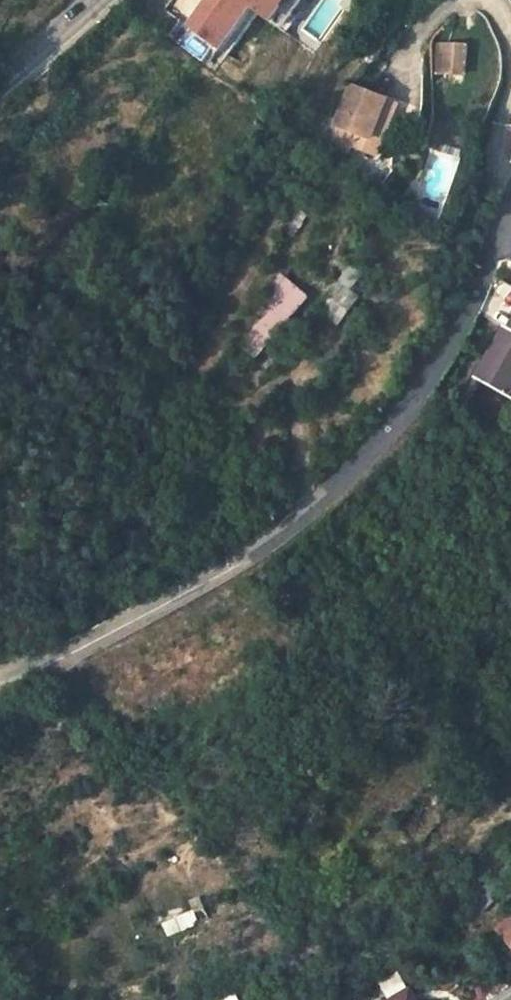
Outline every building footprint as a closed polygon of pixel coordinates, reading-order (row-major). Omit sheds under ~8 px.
[(308,0),(205,0),(182,33),(221,59),(256,9),(287,30),(308,0)] [(434,75),(468,77),(469,45),(434,43),(434,75)] [(378,155),(399,106),(354,84),(329,142),(348,153),(352,143),(378,155)] [(407,212),(428,228),(437,208),(414,198),(407,212)] [(510,264),(510,232),(500,259),(510,264)] [(361,274),(351,268),(318,311),(339,326),(361,297),(351,289),(361,274)] [(276,303),(293,318),(310,297),(280,273),(264,292),(276,303)] [(483,315),(509,331),(481,378),(510,396),(510,279),(504,275),(483,315)] [(276,303),(241,342),(258,357),(293,318),(276,303)] [(164,915),(167,934),(199,929),(196,911),(164,915)] [(501,935),(510,947),(510,927),(501,935)] [(378,983),(386,998),(405,987),(396,972),(378,983)] [(408,987),(385,999),(416,999),(408,987)]
